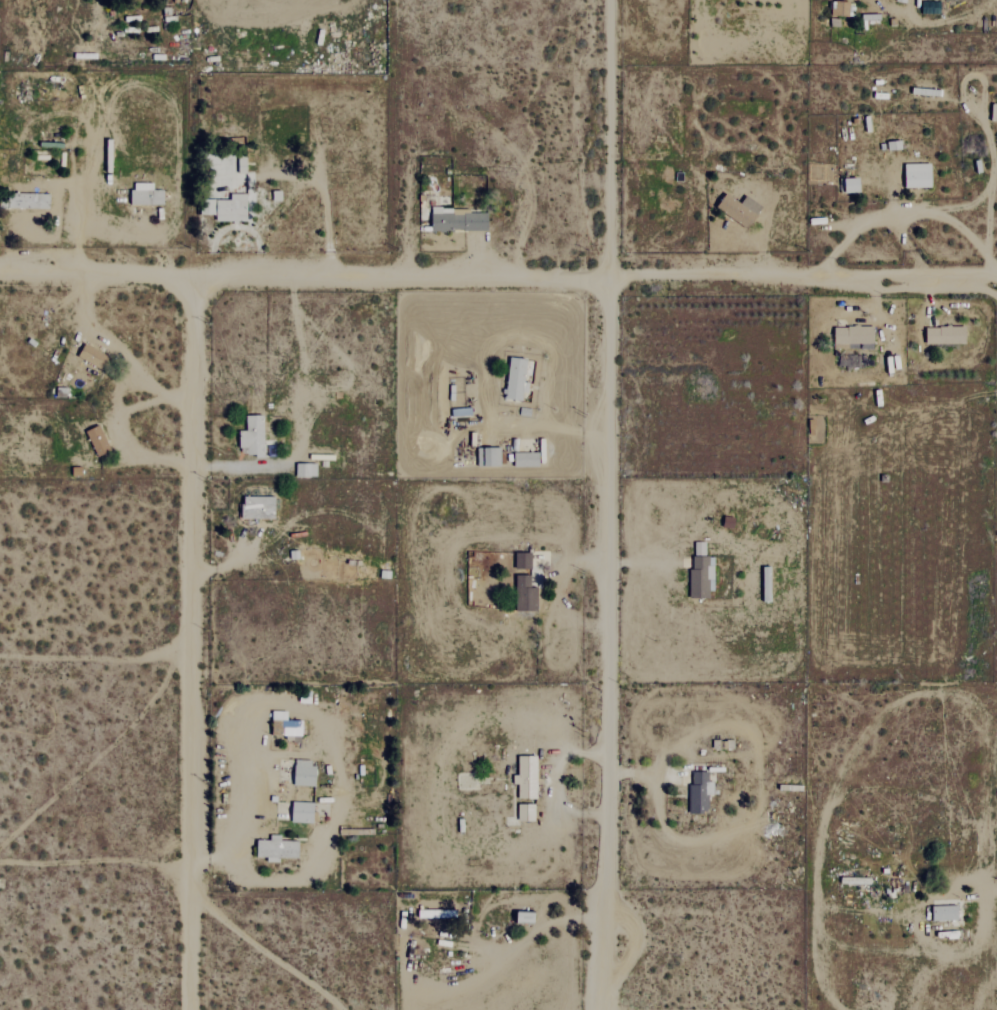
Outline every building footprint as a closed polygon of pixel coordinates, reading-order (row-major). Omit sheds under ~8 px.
[(932,187),(932,164),(905,164),(906,188),(932,187)] [(845,178),(846,193),(861,192),(860,178),(845,178)] [(164,205),(164,191),(154,190),(154,183),(132,183),(132,205),(164,205)] [(741,203),(727,193),(717,207),(747,229),(763,207),(747,195),(741,203)] [(488,230),(488,210),(432,211),(432,231),(488,230)] [(835,326),(834,349),(874,349),(874,327),(835,326)] [(927,344),(966,344),(966,327),(926,327),(927,344)] [(78,357),(102,370),(109,357),(85,344),(78,357)] [(505,399),(522,401),(527,359),(511,357),(505,399)] [(241,456),(265,455),(264,415),(247,416),(247,431),(240,431),(241,456)] [(96,457),(110,452),(100,425),(86,431),(96,457)] [(500,448),(478,448),(478,466),(501,466),(500,448)] [(539,453),(514,453),(514,467),(539,466),(539,453)] [(297,477),(317,477),(317,463),(296,463),(297,477)] [(242,518),(275,519),(275,497),(243,497),(242,518)] [(692,598),(714,598),(714,554),(703,554),(703,544),(692,544),(692,598)] [(532,553),(516,553),(515,569),(532,569),(532,553)] [(517,575),(515,611),(537,611),(538,587),(531,587),(531,576),(517,575)] [(287,721),(287,713),(273,712),(272,735),(302,736),(302,721),(287,721)] [(519,784),(519,798),(537,799),(538,757),(519,756),(518,776),(514,776),(514,784),(519,784)] [(315,761),(295,760),(294,786),(314,786),(315,761)] [(709,772),(691,772),(690,813),(709,813),(709,794),(714,794),(714,782),(709,782),(709,772)] [(314,803),(293,803),(292,822),(314,823),(314,803)] [(518,821),(535,820),(534,804),(518,805),(518,821)] [(258,840),(257,857),(267,858),(267,862),(279,863),(280,858),(299,858),(299,841),(281,841),(281,835),(271,835),(270,841),(258,840)] [(933,921),(959,920),(958,906),(933,906),(933,921)] [(535,923),(536,913),(518,912),(518,923),(535,923)]
